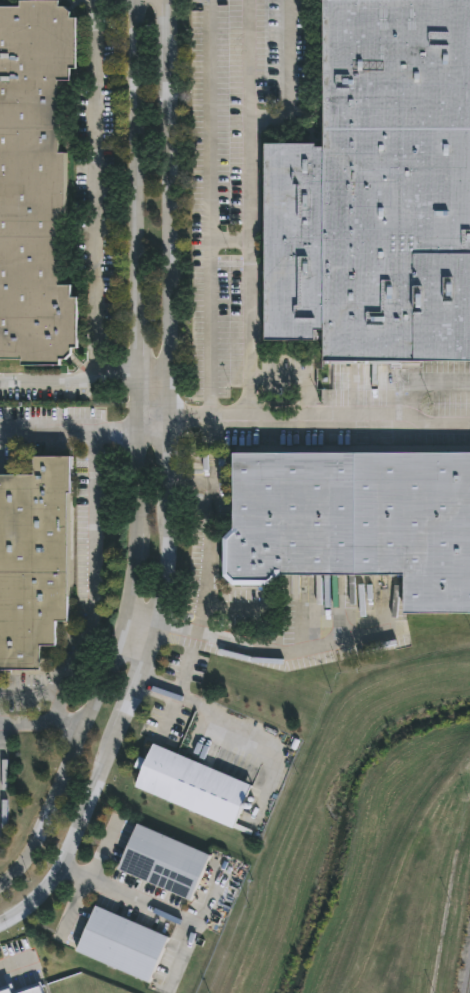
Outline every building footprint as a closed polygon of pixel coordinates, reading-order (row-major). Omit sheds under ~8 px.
[(323,147),(323,0),(469,0),(469,361),(323,361),(323,341),(264,341),(264,144),(313,144),(313,147),(323,147)] [(57,366),(57,360),(69,360),(69,350),(75,350),(75,299),(69,299),(69,285),(57,285),(57,207),(64,207),(64,154),(57,154),(57,81),(69,81),(69,68),(75,68),(75,18),(69,18),(69,8),(57,8),(57,1),(20,1),(20,8),(0,8),(0,360),(20,360),(20,366),(57,366)] [(232,454),(469,454),(469,615),(403,615),(403,577),(278,577),(268,586),(233,586),(222,576),(222,540),(232,530),(232,454)] [(39,671),(0,671),(0,476),(32,476),(32,458),(70,458),(70,494),(66,494),(66,623),(56,623),(56,647),(39,647),(39,671)] [(153,745),(250,787),(232,829),(135,787),(153,745)] [(137,826),(209,857),(189,901),(117,870),(137,826)] [(95,908),(167,939),(148,984),(76,952),(95,908)]
